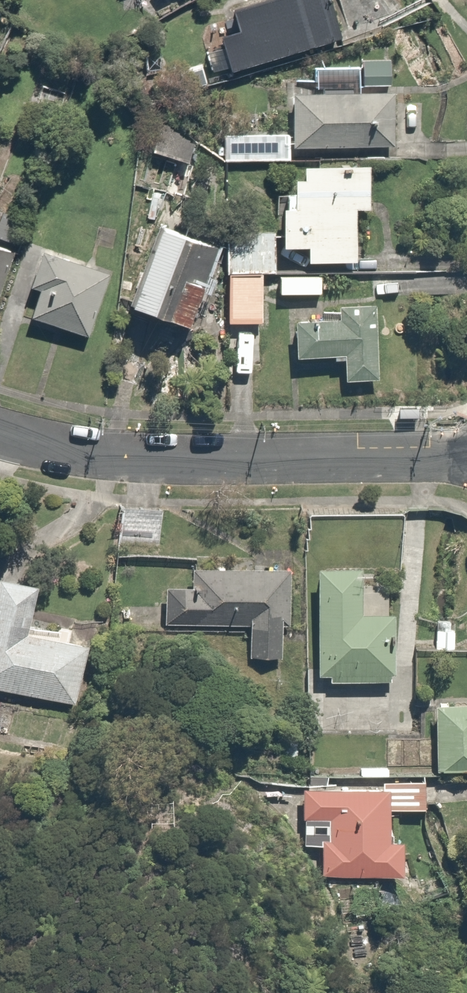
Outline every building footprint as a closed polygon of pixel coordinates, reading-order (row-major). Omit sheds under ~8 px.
[(225,5),(232,25),(211,31),(222,67),(346,27),(337,0),(240,0),(225,5)] [(356,64),(308,63),(308,88),(287,88),(286,131),(286,141),(387,143),(388,86),(356,86),(356,64)] [(286,141),(286,131),(216,130),(215,158),(286,159),(286,141)] [(297,258),(346,259),(347,202),(360,202),(361,159),(294,158),(294,172),(283,171),(282,190),(275,190),(274,240),(297,241),(297,258)] [(196,278),(210,243),(144,218),(114,294),(172,317),(189,275),(196,278)] [(224,301),(223,320),(256,321),(258,269),(268,269),(270,232),(217,230),(213,301),(224,301)] [(100,269),(32,245),(18,284),(27,287),(19,311),(78,332),(100,269)] [(9,254),(0,251),(0,277),(9,254)] [(295,321),(296,354),(346,354),(347,379),(373,379),(372,304),(343,305),(343,320),(295,321)] [(243,655),(273,656),(274,623),(283,624),(284,567),(186,565),(186,588),(162,588),(161,623),(244,625),(243,655)] [(322,671),(322,678),(389,677),(387,606),(357,607),(356,566),(307,567),(310,671),(322,671)] [(0,573),(0,686),(68,702),(81,636),(20,626),(26,577),(0,573)] [(416,699),(416,712),(427,712),(428,768),(466,768),(466,699),(416,699)] [(324,875),(394,871),(391,809),(422,808),(420,777),(295,784),(298,845),(322,843),(324,875)]
